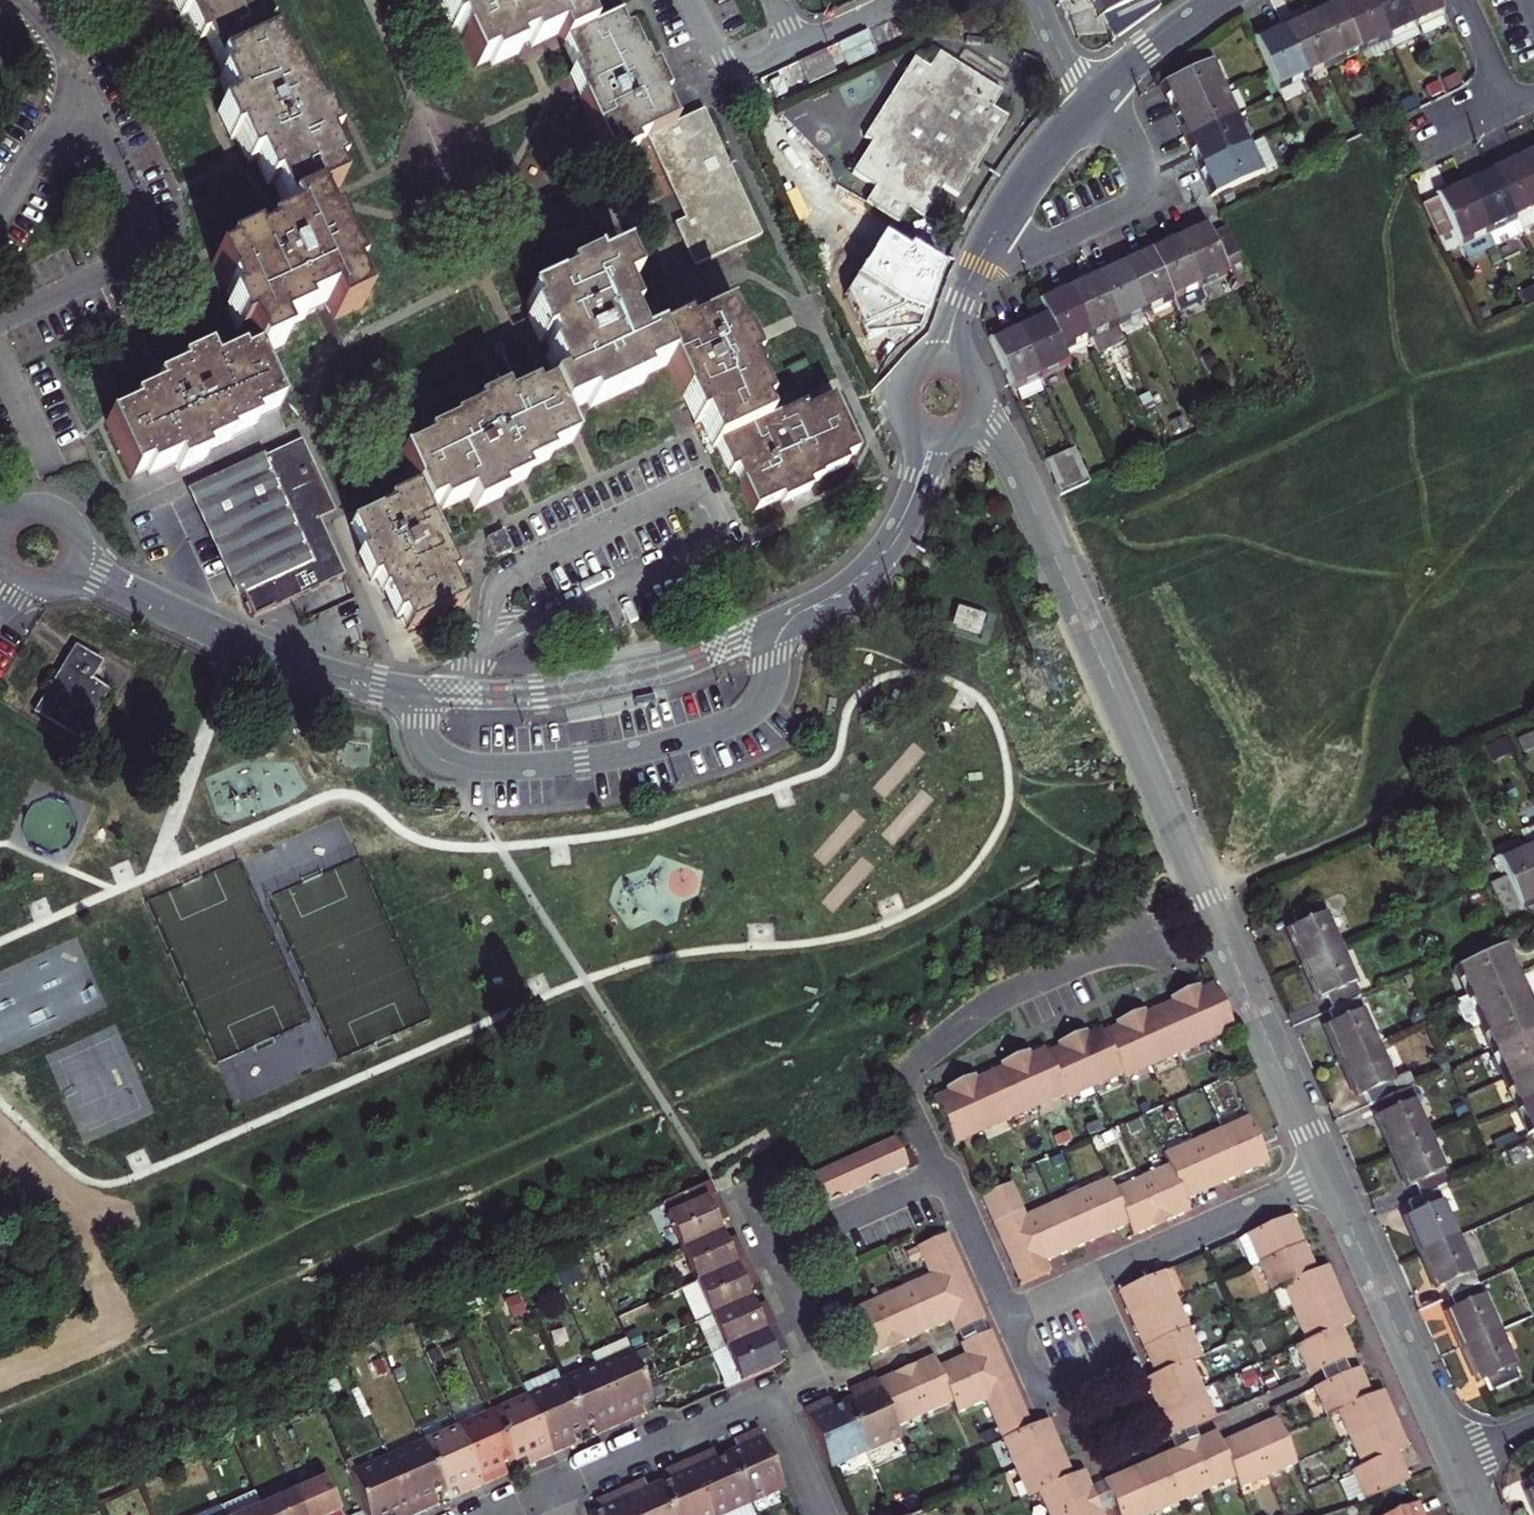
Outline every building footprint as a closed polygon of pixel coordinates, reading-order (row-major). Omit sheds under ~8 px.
[(254,355),(256,359),(283,346),(277,333),(303,321),(300,315),(315,308),(327,303),(334,319),(361,307),(349,280),(355,277),(330,224),(324,226),(312,200),(339,187),(332,173),(338,171),(326,145),(334,141),(321,114),(316,116),(304,89),(301,90),(289,64),(283,67),(265,28),(270,25),(259,0),(172,0),(177,12),(180,18),(188,14),(200,41),(205,39),(224,78),(218,81),(231,108),(217,113),(230,140),(236,138),(246,160),(248,165),(255,161),(267,187),(273,185),(284,209),(290,223),(263,235),(266,240),(253,247),(250,241),(223,253),(226,259),(213,266),(231,305),(226,308),(239,335),(244,332),(254,355)] [(442,1),(437,3),(449,30),(455,27),(473,67),(487,61),(489,66),(516,54),(513,48),(527,42),(529,47),(555,36),(560,46),(559,47),(571,74),(566,76),(571,86),(577,98),(606,162),(633,149),(630,144),(646,136),(670,125),(658,98),(662,96),(657,85),(650,69),(644,72),(638,59),(637,59),(624,33),(619,36),(613,22),(587,34),(575,8),(580,5),(578,0),(442,0),(442,1)] [(1155,0),(1093,0),(1093,1),(1096,6),(1100,4),(1105,15),(1101,17),(1112,42),(1159,9),(1155,0)] [(1360,50),(1337,0),(1334,0),(1323,5),(1309,12),(1332,63),(1360,50)] [(1393,50),(1370,0),(1337,0),(1360,50),(1366,63),(1393,50)] [(1414,24),(1403,0),(1370,0),(1393,50),(1420,37),(1414,24)] [(1414,24),(1443,11),(1438,0),(1403,0),(1414,24)] [(1305,75),(1332,63),(1309,12),(1296,18),(1282,25),(1305,75)] [(1278,89),(1305,75),(1282,25),(1268,31),(1254,38),(1269,70),(1278,89)] [(992,109),(1001,93),(938,54),(929,69),(914,59),(864,138),(871,142),(852,173),(875,187),(866,202),(898,222),(907,207),(923,217),(933,202),(942,186),(958,196),(1006,118),(992,109)] [(1224,90),(1210,63),(1160,87),(1166,100),(1173,114),(1224,90)] [(1186,141),(1236,118),(1224,90),(1173,114),(1179,127),(1186,141)] [(646,136),(671,191),(681,187),(694,215),(685,220),(674,225),(694,267),(737,247),(743,244),(761,235),(708,120),(703,110),(670,125),(646,136)] [(1198,168),(1249,144),(1236,118),(1186,141),(1192,154),(1198,168)] [(1249,144),(1198,168),(1205,182),(1212,196),(1219,193),(1223,202),(1237,196),(1233,187),(1276,167),(1264,139),(1250,146),(1249,144)] [(1532,149),(1519,156),(1533,189),(1533,148),(1532,149)] [(1491,169),(1515,219),(1521,232),(1533,226),(1533,189),(1519,156),(1505,162),(1491,169)] [(1494,244),(1496,248),(1523,235),(1521,232),(1515,219),(1491,169),(1478,175),(1464,182),(1488,232),(1494,244)] [(1469,260),(1496,248),(1494,244),(1488,232),(1464,182),(1452,187),(1436,195),(1440,201),(1424,209),(1439,241),(1455,234),(1469,260)] [(681,187),(671,191),(679,207),(685,220),(694,215),(681,187)] [(1190,228),(1176,234),(1200,285),(1228,272),(1235,288),(1249,281),(1225,229),(1211,235),(1204,221),(1190,228)] [(897,284),(917,253),(885,233),(865,265),(880,274),(856,313),(888,332),(912,293),(897,284)] [(1200,285),(1176,234),(1162,241),(1148,248),(1171,298),(1200,285)] [(1134,254),(1120,261),(1144,311),(1171,298),(1148,248),(1134,254)] [(1497,251),(1491,254),(1497,266),(1503,264),(1497,251)] [(498,494),(519,484),(524,481),(521,474),(547,461),(544,455),(572,443),(559,416),(573,409),(586,403),(589,408),(642,384),(639,379),(666,366),(685,406),(693,425),(700,422),(712,449),(716,447),(728,474),(733,472),(752,512),(780,499),(781,504),(792,499),(808,491),(806,486),(818,480),(818,478),(845,466),(842,460),(855,454),(831,401),(804,413),(802,408),(781,417),(765,425),(759,411),(764,409),(752,382),(753,381),(747,368),(753,365),(746,350),(740,338),(736,341),(723,313),(683,332),(681,326),(638,346),(632,334),(627,323),(626,321),(631,318),(618,291),(632,285),(619,258),(593,270),(590,265),(563,277),(566,283),(525,301),(532,315),(526,318),(539,344),(544,341),(550,354),(545,357),(557,384),(547,389),(546,390),(533,396),(531,390),(504,403),(501,395),(474,407),(477,412),(450,425),(451,427),(424,440),(427,445),(399,458),(412,484),(414,490),(424,511),(439,505),(441,510),(468,498),(474,511),(485,506),(500,499),(498,494)] [(1094,273),(1116,323),(1144,311),(1120,261),(1107,267),(1094,273)] [(1080,279),(1066,286),(1089,336),(1098,355),(1125,341),(1116,323),(1094,273),(1080,279)] [(1038,299),(1044,311),(1061,349),(1089,336),(1066,286),(1052,292),(1038,299)] [(1525,309),(1533,305),(1533,288),(1518,295),(1525,309)] [(1478,310),(1484,323),(1493,319),(1487,306),(1478,310)] [(1030,318),(1016,324),(1039,375),(1067,362),(1061,349),(1044,311),(1030,318)] [(1039,375),(1016,324),(1002,331),(988,337),(1011,388),(1039,375)] [(1212,352),(1201,357),(1209,373),(1220,368),(1212,352)] [(252,421),(279,409),(256,359),(254,355),(240,361),(238,356),(211,368),(205,355),(178,368),(181,373),(160,383),(154,385),(158,393),(131,405),(134,410),(107,423),(131,476),(146,470),(148,475),(174,463),(178,471),(204,459),(202,454),(229,442),(227,439),(254,426),(252,421)] [(1188,372),(1179,376),(1187,392),(1195,388),(1188,372)] [(300,441),(188,490),(189,493),(227,570),(234,588),(238,597),(244,595),(254,617),(343,576),(319,520),(334,510),(300,441)] [(1074,452),(1045,465),(1058,495),(1088,482),(1074,452)] [(424,511),(414,490),(387,502),(390,508),(350,526),(362,553),(358,555),(371,582),(376,580),(382,592),(384,591),(396,618),(402,616),(408,630),(461,605),(449,577),(454,575),(445,556),(424,511)] [(502,531),(486,538),(495,557),(511,550),(502,531)] [(103,663),(75,646),(33,713),(79,740),(109,691),(92,681),(103,663)] [(1509,752),(1504,741),(1489,748),(1494,759),(1509,752)] [(1520,832),(1527,847),(1533,844),(1533,829),(1533,827),(1520,832)] [(1500,859),(1523,849),(1519,839),(1495,849),(1500,859)] [(1500,859),(1499,860),(1507,877),(1489,885),(1503,916),(1521,908),(1522,910),(1533,905),(1533,864),(1527,847),(1523,849),(1500,859)] [(1305,965),(1339,950),(1340,949),(1343,948),(1328,913),(1324,915),(1319,903),(1292,915),(1297,927),(1286,932),(1294,949),(1302,967),(1305,965)] [(1458,968),(1470,996),(1521,973),(1515,959),(1509,945),(1458,968)] [(1339,950),(1305,965),(1313,983),(1321,1000),(1328,997),(1334,1009),(1356,999),(1361,997),(1340,949),(1339,950)] [(1482,1023),(1533,1000),(1527,987),(1521,973),(1470,996),(1456,1003),(1468,1030),(1482,1023)] [(1066,1100),(1122,1076),(1124,1080),(1195,1049),(1235,1031),(1214,984),(1201,990),(1200,986),(1170,999),(1171,1003),(1147,1013),(1146,1010),(1124,1019),(1115,1023),(1117,1027),(1103,1033),(1102,1028),(1088,1034),(1087,1031),(1057,1044),(1058,1048),(1046,1053),(1044,1048),(1030,1055),(1029,1052),(999,1066),(1001,1068),(977,1079),(975,1076),(945,1090),(947,1093),(934,1098),(955,1145),(1064,1096),(1066,1100)] [(1334,1009),(1328,1011),(1334,1024),(1327,1027),(1335,1045),(1342,1062),(1377,1046),(1356,999),(1334,1009)] [(1533,1033),(1533,1002),(1533,1000),(1482,1023),(1494,1051),(1533,1033)] [(1494,1051),(1506,1078),(1533,1066),(1533,1033),(1494,1051)] [(1398,1094),(1392,1080),(1377,1046),(1342,1062),(1350,1079),(1358,1096),(1365,1094),(1371,1106),(1379,1102),(1398,1094)] [(1443,1073),(1444,1062),(1434,1062),(1434,1073),(1443,1073)] [(1506,1078),(1518,1106),(1533,1099),(1533,1066),(1506,1078)] [(1398,1094),(1407,1090),(1415,1086),(1409,1072),(1392,1080),(1398,1094)] [(1398,1094),(1379,1102),(1385,1115),(1378,1118),(1385,1135),(1393,1153),(1428,1137),(1407,1090),(1398,1094)] [(1518,1106),(1531,1134),(1533,1132),(1533,1099),(1518,1106)] [(1185,1200),(1268,1162),(1248,1118),(1163,1155),(1168,1166),(1114,1190),(1109,1179),(1026,1216),(1011,1184),(980,1198),(1019,1285),(1050,1272),(1046,1261),(1128,1225),(1133,1236),(1190,1210),(1185,1200)] [(1435,1191),(1449,1184),(1428,1137),(1393,1153),(1401,1170),(1409,1187),(1416,1184),(1422,1197),(1435,1191)] [(804,1213),(842,1195),(907,1166),(894,1139),(868,1151),(791,1186),(804,1213)] [(1422,1197),(1407,1203),(1413,1215),(1406,1218),(1414,1236),(1421,1253),(1456,1238),(1435,1191),(1422,1197)] [(682,1250),(721,1233),(717,1224),(723,1222),(728,1219),(717,1194),(654,1222),(668,1256),(682,1250)] [(1352,1324),(1327,1266),(1316,1271),(1292,1215),(1245,1235),(1270,1293),(1282,1288),(1305,1342),(1295,1347),(1307,1377),(1322,1370),(1345,1360),(1353,1356),(1341,1328),(1352,1324)] [(725,1242),(721,1233),(682,1250),(697,1283),(747,1261),(741,1249),(736,1237),(725,1242)] [(846,1313),(866,1358),(948,1322),(953,1332),(957,1330),(981,1320),(984,1318),(948,1235),(916,1249),(928,1277),(846,1313)] [(1456,1238),(1421,1253),(1429,1270),(1437,1288),(1444,1285),(1450,1297),(1477,1285),(1456,1238)] [(747,1261),(697,1283),(711,1316),(750,1299),(746,1291),(757,1286),(752,1274),(747,1261)] [(1202,1357),(1165,1272),(1119,1291),(1155,1375),(1145,1380),(1170,1438),(1193,1427),(1216,1417),(1191,1362),(1202,1357)] [(698,1322),(711,1316),(697,1283),(684,1289),(698,1322)] [(1477,1285),(1450,1297),(1455,1310),(1448,1313),(1456,1330),(1464,1348),(1499,1333),(1499,1332),(1477,1285)] [(754,1308),(750,1299),(711,1316),(726,1349),(762,1333),(776,1327),(770,1315),(765,1303),(754,1308)] [(713,1355),(726,1349),(711,1316),(698,1322),(713,1355)] [(963,1344),(987,1334),(984,1327),(981,1320),(957,1330),(960,1337),(963,1344)] [(726,1349),(741,1383),(779,1366),(776,1357),(787,1352),(781,1340),(776,1327),(762,1333),(726,1349)] [(896,1427),(952,1403),(957,1413),(985,1401),(1002,1440),(1028,1497),(1039,1492),(1044,1504),(1049,1514),(1103,1514),(1102,1514),(1092,1490),(1083,1471),(1072,1476),(1048,1420),(1031,1427),(990,1332),(987,1334),(963,1344),(959,1345),(964,1357),(938,1368),(934,1357),(876,1382),(896,1427)] [(1499,1333),(1464,1348),(1472,1365),(1480,1383),(1487,1379),(1492,1392),(1520,1379),(1499,1333)] [(591,1355),(595,1365),(631,1350),(626,1340),(591,1355)] [(728,1389),(741,1383),(726,1349),(713,1355),(728,1389)] [(646,1384),(636,1362),(631,1351),(631,1350),(595,1365),(621,1424),(633,1419),(645,1414),(641,1404),(653,1399),(646,1384)] [(1345,1360),(1322,1370),(1325,1377),(1328,1383),(1351,1373),(1348,1366),(1345,1360)] [(609,1430),(621,1424),(595,1365),(561,1380),(583,1430),(594,1426),(598,1435),(609,1430)] [(1407,1449),(1382,1391),(1370,1396),(1358,1369),(1351,1373),(1328,1383),(1313,1389),(1325,1418),(1337,1413),(1361,1468),(1350,1472),(1362,1501),(1409,1481),(1397,1454),(1407,1449)] [(526,1396),(561,1380),(556,1370),(522,1385),(526,1396)] [(876,1382),(875,1378),(863,1384),(850,1390),(854,1399),(844,1404),(873,1469),(908,1454),(896,1427),(876,1382)] [(583,1430),(561,1380),(526,1396),(552,1455),(564,1450),(576,1445),(572,1435),(583,1430)] [(541,1460),(552,1455),(526,1396),(492,1411),(514,1460),(524,1456),(529,1465),(541,1460)] [(873,1469),(844,1404),(833,1409),(829,1399),(816,1404),(804,1410),(837,1485),(873,1469)] [(503,1465),(514,1460),(492,1411),(457,1426),(483,1485),(495,1480),(507,1475),(503,1465)] [(1276,1418),(1221,1443),(1216,1432),(1199,1440),(1176,1450),(1104,1482),(1105,1485),(1115,1508),(1118,1514),(1153,1514),(1235,1479),(1239,1490),(1297,1464),(1276,1418)] [(471,1491),(483,1485),(457,1426),(423,1441),(445,1491),(455,1486),(460,1496),(471,1491)] [(1193,1427),(1170,1438),(1173,1444),(1176,1450),(1199,1440),(1196,1434),(1193,1427)] [(727,1455),(749,1506),(785,1490),(758,1430),(746,1435),(733,1441),(738,1450),(727,1455)] [(423,1441),(388,1456),(414,1514),(416,1514),(426,1510),(438,1505),(434,1495),(445,1491),(423,1441)] [(749,1506),(727,1455),(716,1460),(712,1450),(700,1455),(688,1461),(712,1514),(727,1514),(749,1506)] [(368,1514),(414,1514),(388,1456),(351,1472),(368,1514)] [(688,1461),(676,1466),(665,1471),(669,1481),(658,1486),(671,1514),(712,1514),(688,1461)] [(303,1514),(342,1514),(326,1478),(293,1493),(303,1514)] [(658,1486),(648,1490),(643,1481),(631,1486),(619,1491),(630,1514),(671,1514),(658,1486)] [(1098,1487),(1092,1490),(1102,1514),(1109,1511),(1115,1508),(1105,1485),(1098,1487)] [(619,1491),(608,1496),(596,1501),(600,1511),(591,1514),(630,1514),(619,1491)] [(264,1514),(303,1514),(293,1493),(261,1507),(264,1514)] [(1388,1514),(1428,1514),(1422,1500),(1388,1514)] [(261,1507),(242,1514),(264,1514),(261,1507)]
